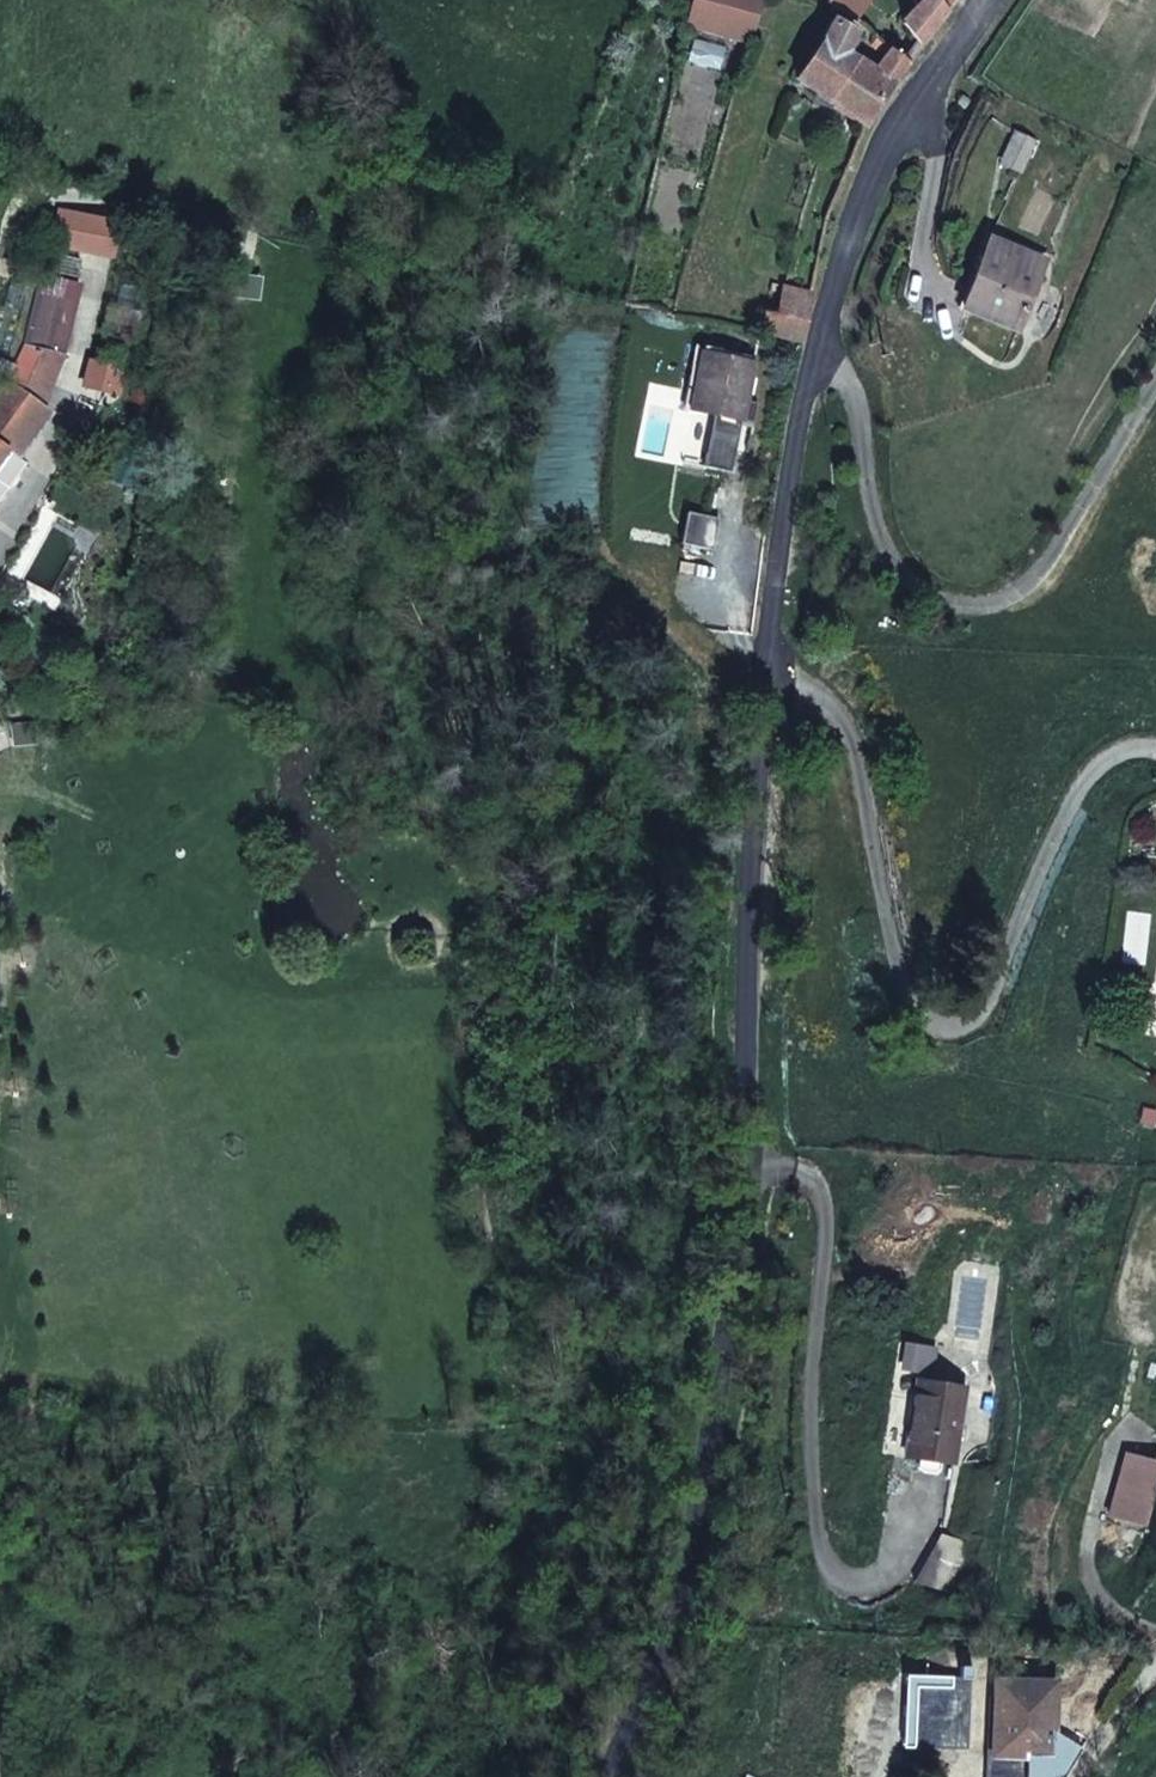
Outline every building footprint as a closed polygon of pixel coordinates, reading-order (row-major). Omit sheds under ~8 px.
[(684,27),(751,46),(761,0),(691,0),(684,27)] [(898,20),(923,46),(956,0),(918,0),(898,20)] [(793,80),(829,105),(865,129),(894,83),(910,63),(889,47),(874,64),(850,52),(859,31),(832,16),(820,39),(793,80)] [(980,281),(969,311),(1017,330),(1046,259),(989,238),(973,279),(980,281)] [(41,275),(23,347),(62,357),(79,284),(41,275)] [(980,281),(973,279),(962,308),(969,311),(980,281)] [(770,282),(758,334),(798,342),(810,290),(770,282)] [(703,352),(691,409),(742,419),(754,363),(703,352)] [(0,390),(0,462),(62,384),(24,355),(0,390)] [(1141,1024),(1129,1018),(1122,1031),(1135,1036),(1141,1024)] [(914,1378),(903,1455),(955,1463),(967,1387),(914,1378)] [(1111,1517),(1145,1527),(1155,1486),(1155,1460),(1127,1453),(1111,1517)] [(943,1534),(916,1581),(957,1594),(971,1543),(943,1534)] [(994,1716),(992,1754),(1054,1756),(1056,1682),(1004,1680),(1002,1716),(994,1716)] [(1004,1680),(995,1680),(994,1716),(1002,1716),(1004,1680)]
